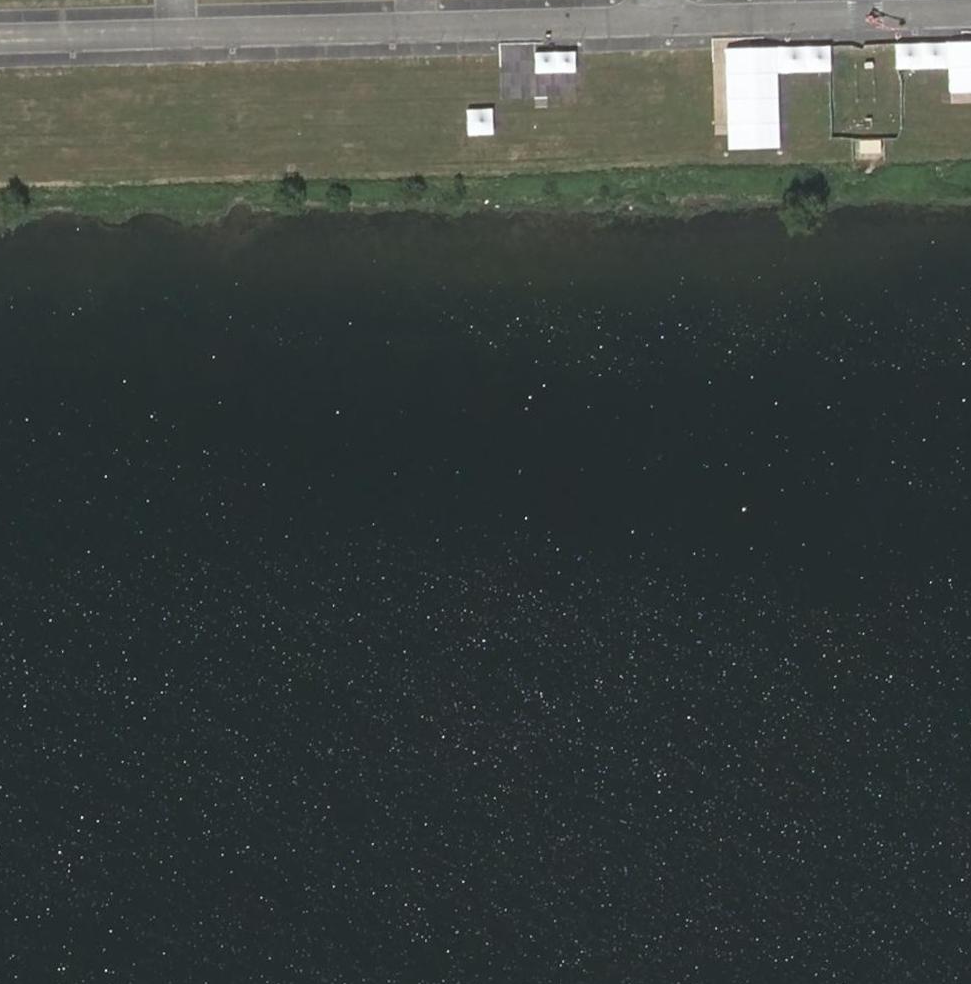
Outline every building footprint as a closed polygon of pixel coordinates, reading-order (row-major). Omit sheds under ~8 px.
[(882,40),(882,67),(970,69),(970,42),(882,40)] [(723,86),(785,87),(786,72),(837,72),(837,46),(724,45),(723,86)] [(490,53),(489,130),(542,130),(543,53),(490,53)] [(882,139),(856,139),(856,157),(882,157),(882,139)]
